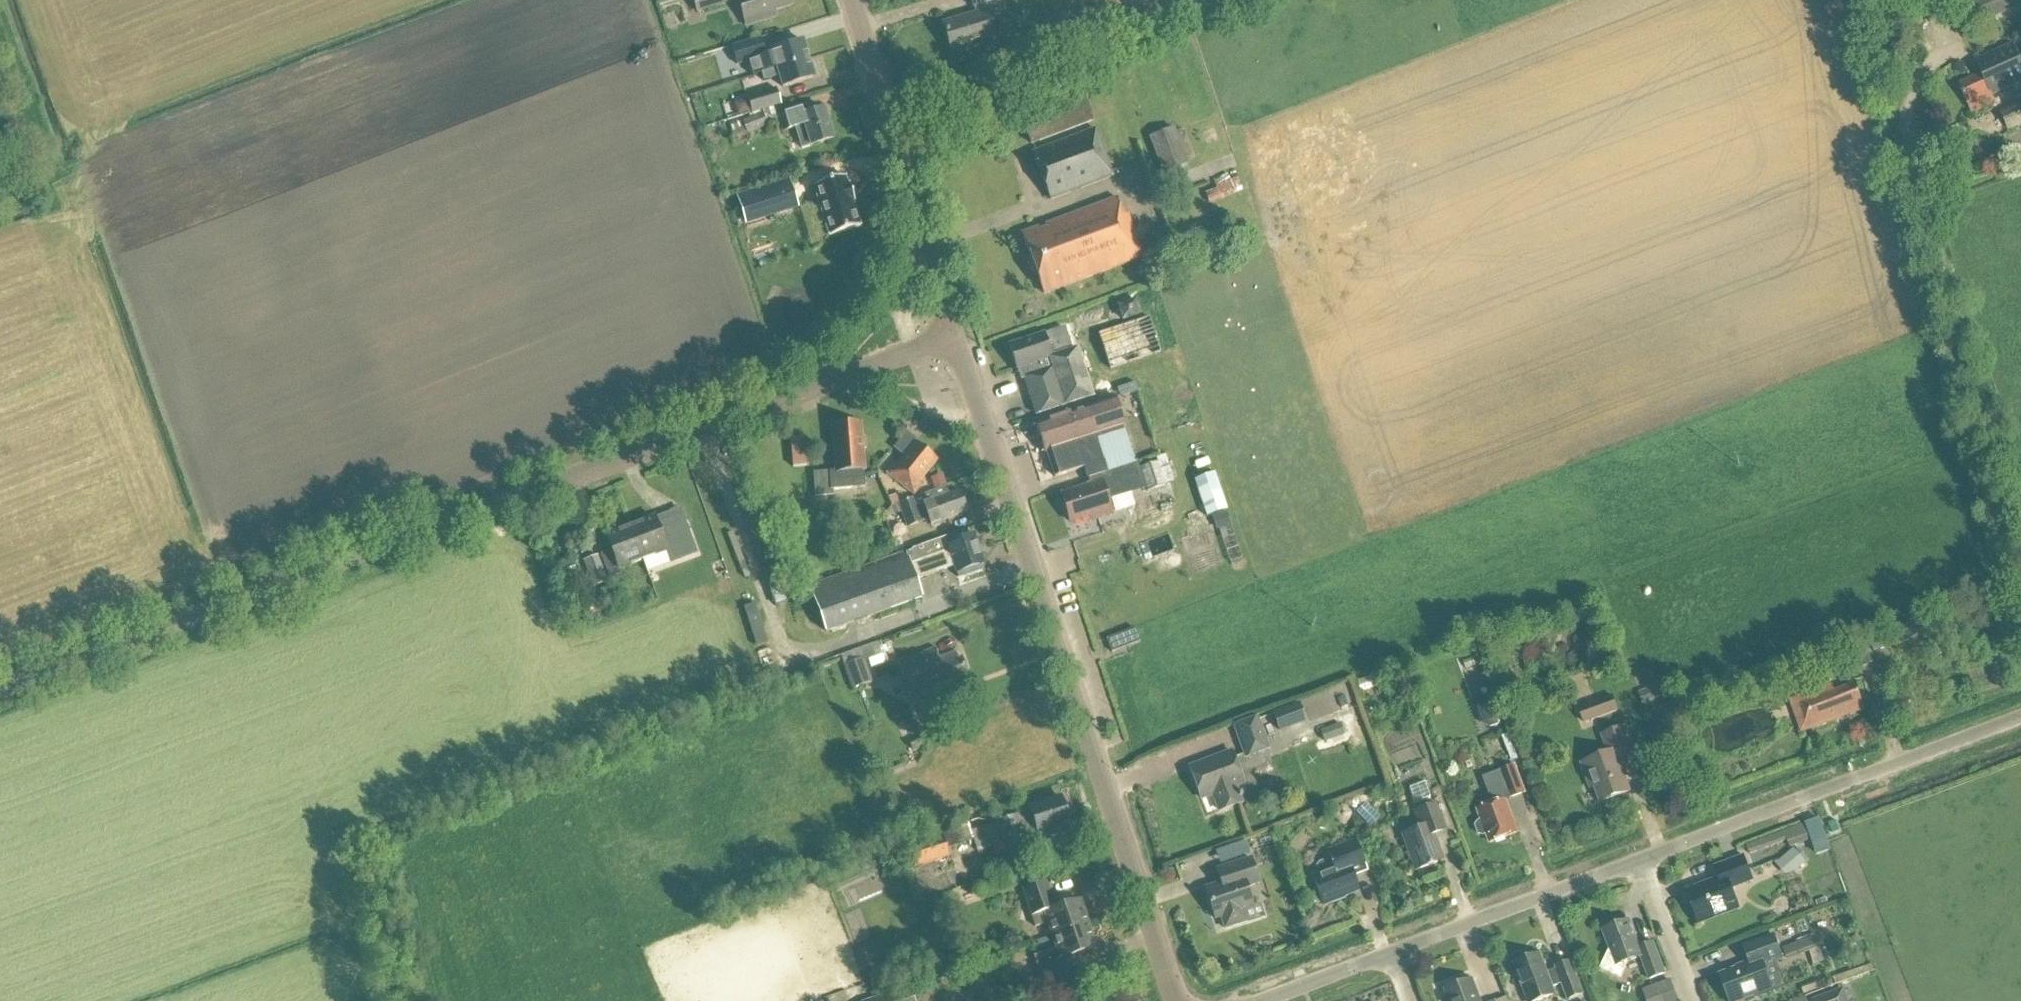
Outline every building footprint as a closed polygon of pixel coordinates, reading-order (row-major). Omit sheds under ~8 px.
[(725,5),(723,0),(692,0),(696,14),(725,5)] [(789,0),(737,0),(746,27),(777,18),(775,12),(791,7),(789,0)] [(942,25),(951,54),(995,40),(985,5),(999,1),(999,0),(971,0),(976,15),(942,25)] [(1983,25),(2015,11),(2010,0),(1975,0),(1972,1),(1983,25)] [(1049,54),(1086,41),(1079,23),(1042,36),(1049,54)] [(766,57),(760,39),(731,48),(737,66),(766,57)] [(808,61),(802,42),(770,52),(774,62),(759,67),(761,76),(808,61)] [(1972,113),(1995,102),(1993,97),(2020,84),(2020,66),(2012,46),(1977,63),(1982,75),(1959,85),(1972,113)] [(813,79),(808,61),(761,76),(764,83),(779,78),(782,88),(813,79)] [(775,89),(746,98),(751,115),(781,106),(775,89)] [(1021,122),(1030,146),(1092,122),(1084,99),(1021,122)] [(2002,115),(2009,130),(2020,124),(2020,105),(2002,115)] [(833,141),(823,110),(802,116),(800,111),(778,118),(783,133),(792,130),(799,151),(833,141)] [(762,115),(741,122),(746,135),(766,127),(762,115)] [(1095,130),(1031,154),(1049,201),(1112,178),(1095,130)] [(1181,132),(1175,134),(1174,130),(1150,139),(1163,174),(1186,165),(1185,161),(1191,159),(1181,132)] [(845,178),(813,188),(828,238),(860,228),(852,203),(854,202),(849,186),(847,187),(845,178)] [(773,184),(735,195),(745,226),(783,214),(797,210),(787,179),(773,184)] [(1142,259),(1127,216),(1123,218),(1118,204),(1116,200),(1021,235),(1028,255),(1026,261),(1030,271),(1036,274),(1043,295),(1142,259)] [(1121,322),(1141,316),(1136,300),(1116,307),(1121,322)] [(1148,318),(1098,335),(1109,370),(1160,353),(1148,318)] [(1043,336),(1009,347),(1016,371),(1020,370),(1023,379),(1024,379),(1036,414),(1091,396),(1075,349),(1050,358),(1043,336)] [(1134,386),(1114,392),(1117,401),(1137,395),(1134,386)] [(1060,416),(1035,424),(1053,474),(1054,479),(1084,470),(1087,480),(1117,470),(1132,465),(1131,464),(1126,448),(1110,398),(1085,406),(1086,410),(1061,419),(1060,416)] [(860,425),(831,427),(834,473),(812,474),(814,498),(832,497),(832,492),(865,489),(862,452),(865,452),(864,439),(861,439),(860,425)] [(804,434),(788,435),(789,464),(805,463),(804,434)] [(936,462),(914,445),(897,466),(894,464),(886,474),(913,496),(921,486),(919,484),(936,462)] [(1155,465),(1138,470),(1145,489),(1146,494),(1163,488),(1162,485),(1171,483),(1162,455),(1153,458),(1155,464),(1155,465)] [(1089,486),(1060,496),(1070,524),(1096,515),(1098,521),(1112,517),(1110,510),(1107,501),(1125,495),(1117,470),(1087,480),(1089,486)] [(1193,482),(1206,519),(1227,512),(1214,475),(1193,482)] [(942,477),(930,482),(934,492),(946,488),(942,477)] [(966,514),(958,492),(949,496),(946,488),(934,492),(914,499),(898,505),(907,529),(922,523),(928,521),(930,527),(966,514)] [(695,522),(685,525),(685,523),(659,533),(653,518),(627,528),(639,562),(666,553),(667,557),(678,553),(681,560),(702,552),(697,540),(701,539),(695,522)] [(639,562),(627,528),(605,536),(610,551),(599,555),(608,579),(620,575),(619,570),(639,562)] [(954,536),(895,557),(808,588),(824,633),(922,599),(915,580),(953,567),(957,578),(983,570),(981,565),(983,564),(973,535),(955,541),(954,536)] [(582,563),(592,590),(606,585),(596,558),(582,563)] [(751,600),(741,604),(755,643),(765,639),(751,600)] [(1135,629),(1116,636),(1106,639),(1111,654),(1140,643),(1135,629)] [(1888,639),(1870,647),(1874,654),(1891,646),(1888,639)] [(840,659),(851,691),(871,684),(864,664),(884,657),(879,644),(840,659)] [(936,649),(900,662),(913,701),(933,694),(936,705),(964,695),(960,684),(964,683),(962,677),(967,676),(961,658),(957,660),(955,653),(939,658),(936,649)] [(1372,676),(1355,682),(1360,696),(1377,690),(1372,676)] [(1797,698),(1808,730),(1863,710),(1857,684),(1822,696),(1820,690),(1797,698)] [(1636,694),(1641,707),(1664,699),(1659,685),(1636,694)] [(1577,710),(1583,727),(1618,714),(1611,697),(1577,710)] [(1491,703),(1475,709),(1481,725),(1490,729),(1499,726),(1491,703)] [(1272,716),(1279,734),(1304,725),(1297,706),(1272,716)] [(1233,727),(1234,730),(1245,758),(1268,749),(1256,719),(1233,727)] [(1601,803),(1629,793),(1619,766),(1637,759),(1626,728),(1603,737),(1610,754),(1582,764),(1591,788),(1595,787),(1601,803)] [(921,738),(908,744),(912,752),(925,747),(921,738)] [(1230,753),(1189,768),(1201,800),(1212,796),(1218,812),(1240,803),(1234,787),(1242,784),(1230,753)] [(1477,822),(1475,826),(1479,836),(1483,836),(1487,835),(1491,844),(1517,834),(1505,802),(1524,795),(1514,768),(1499,774),(1483,780),(1493,806),(1479,812),(1482,820),(1477,822)] [(996,825),(974,833),(978,845),(980,853),(994,848),(998,860),(1030,850),(1026,838),(1038,834),(1039,837),(1069,827),(1065,813),(1060,798),(1029,809),(1030,810),(1018,814),(1018,817),(996,824),(996,825)] [(1370,828),(1379,819),(1365,805),(1356,814),(1370,828)] [(1414,872),(1442,862),(1433,836),(1444,832),(1434,808),(1414,815),(1420,830),(1401,837),(1414,872)] [(1804,820),(1745,841),(1752,859),(1811,838),(1804,820)] [(907,848),(913,870),(948,859),(944,849),(969,842),(965,827),(952,831),(953,834),(907,848)] [(1358,892),(1351,874),(1365,869),(1355,842),(1326,852),(1329,860),(1318,864),(1316,867),(1315,870),(1317,875),(1311,877),(1316,889),(1312,891),(1310,896),(1313,903),(1317,905),(1321,903),(1322,907),(1335,902),(1335,900),(1358,892)] [(1778,863),(1791,877),(1806,864),(1793,850),(1778,863)] [(1734,889),(1757,880),(1748,856),(1718,867),(1723,880),(1692,892),(1703,921),(1740,907),(1734,889)] [(1252,907),(1246,889),(1258,885),(1250,860),(1215,872),(1219,885),(1204,890),(1214,920),(1220,918),(1224,930),(1245,923),(1241,911),(1252,907)] [(1087,927),(1079,902),(1054,910),(1045,884),(1021,892),(1033,929),(1047,925),(1052,939),(1087,927)] [(1865,902),(1853,905),(1856,918),(1868,915),(1865,902)] [(1616,942),(1608,959),(1604,968),(1623,978),(1630,962),(1643,957),(1652,980),(1667,974),(1656,943),(1641,948),(1631,921),(1606,930),(1610,940),(1616,942)] [(1070,957),(1095,949),(1087,927),(1052,939),(1055,950),(1033,958),(1045,994),(1079,983),(1070,957)] [(1720,976),(1729,1000),(1744,1000),(1755,997),(1756,999),(1786,987),(1777,962),(1784,960),(1774,935),(1743,946),(1750,964),(1720,976)] [(1787,961),(1820,949),(1816,936),(1783,949),(1787,961)] [(1541,955),(1515,965),(1528,1000),(1540,1000),(1556,995),(1553,988),(1563,985),(1569,1000),(1584,995),(1572,962),(1557,968),(1557,970),(1548,973),(1541,955)] [(893,984),(889,970),(865,978),(870,991),(893,984)] [(1654,1000),(1653,1000),(1679,1000),(1671,979),(1649,987),(1654,1000)] [(1473,980),(1445,991),(1449,1000),(1481,1000),(1473,980)] [(909,989),(869,1000),(912,1000),(909,989)] [(1842,990),(1812,1000),(1847,1000),(1842,990)]
